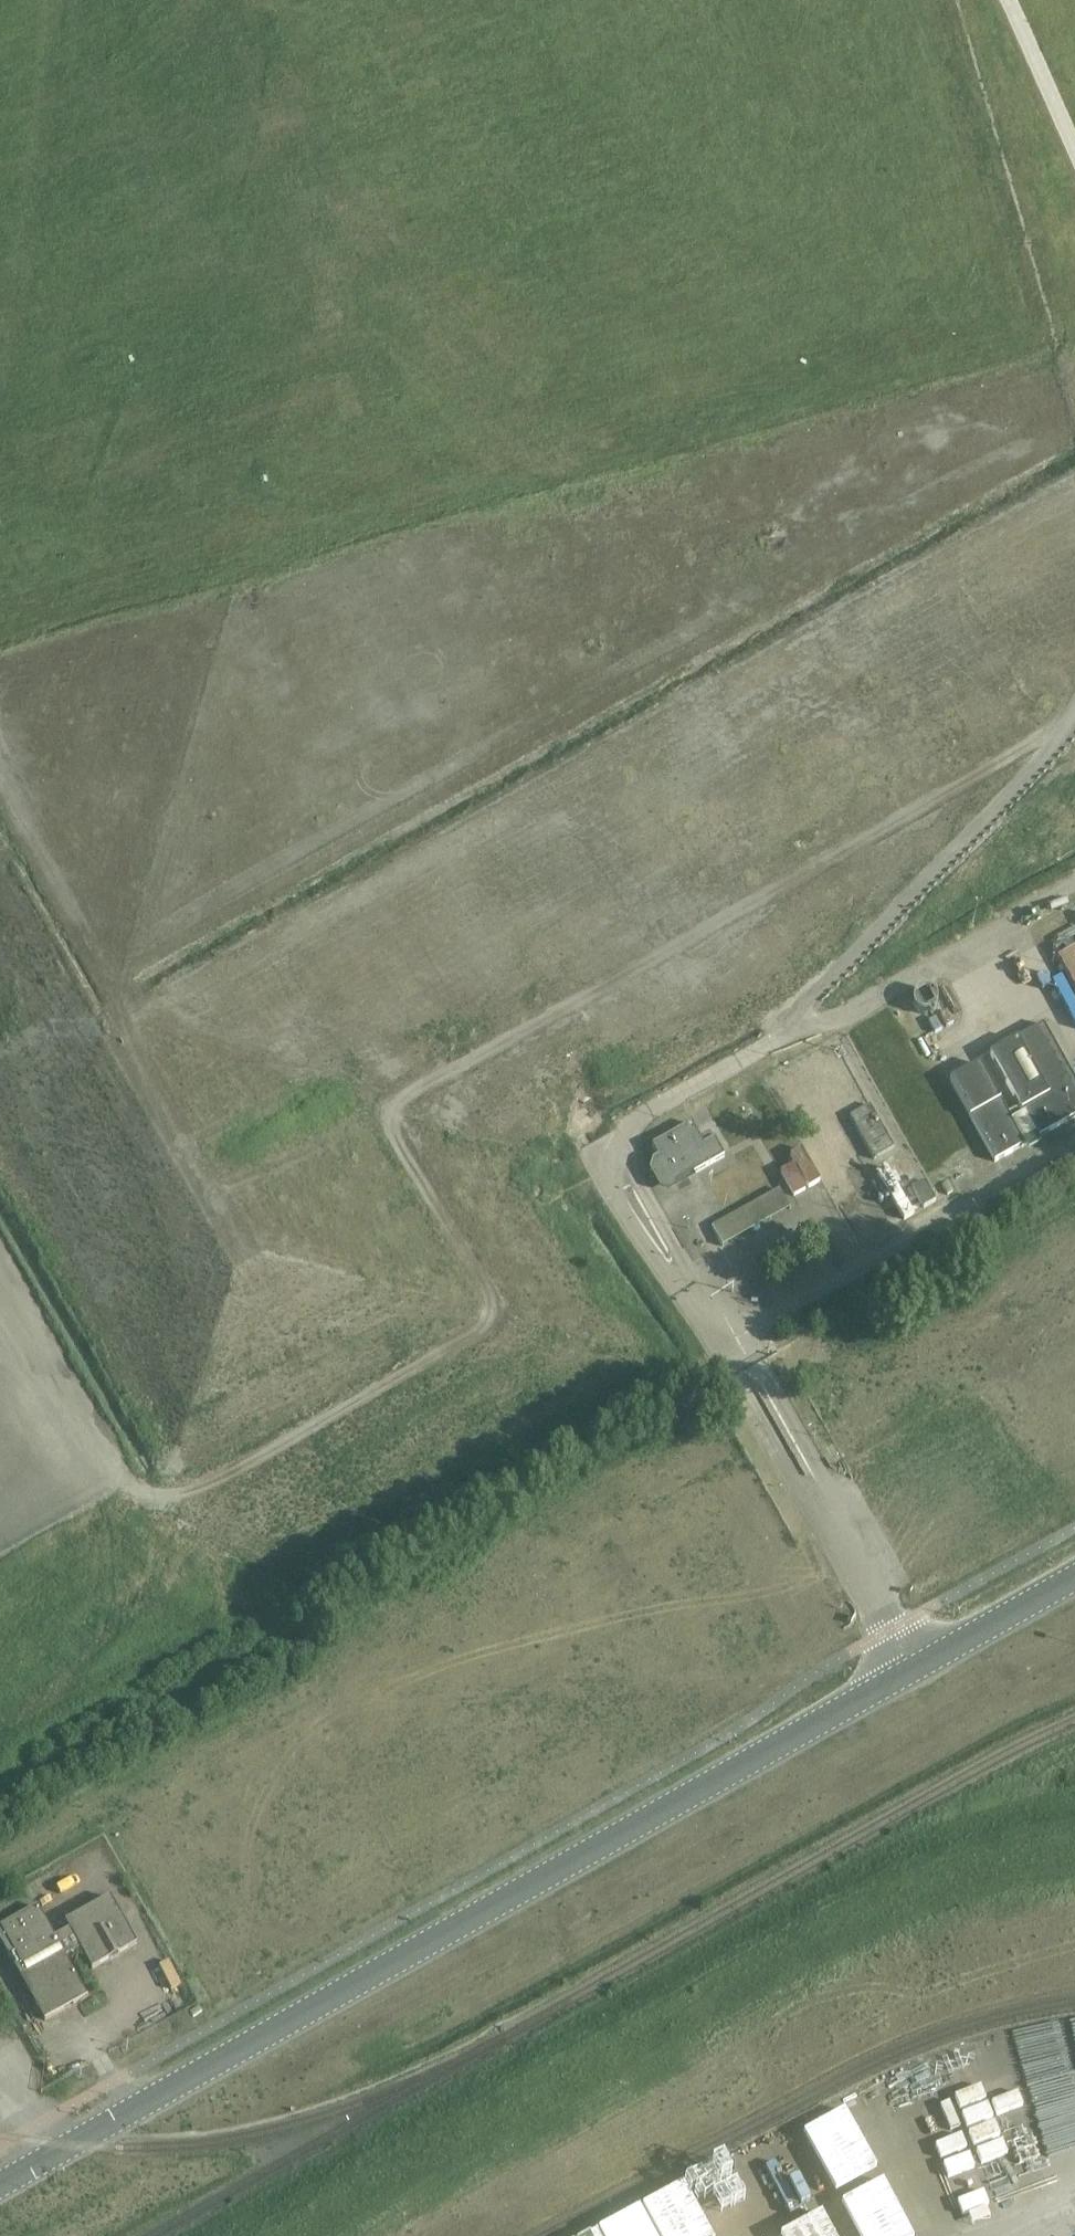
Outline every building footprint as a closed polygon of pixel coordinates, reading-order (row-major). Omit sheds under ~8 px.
[(1056,937),(1074,971),(1074,926),(1056,937)] [(999,1098),(980,1064),(949,1082),(994,1161),(1025,1144),(1024,1142),(1035,1136),(1036,1138),(1074,1116),(1074,1081),(1043,1024),(990,1054),(1023,1114),(1012,1121),(999,1098)] [(870,1104),(849,1116),(873,1159),(894,1147),(870,1104)] [(690,1124),(652,1145),(658,1156),(661,1161),(656,1163),(655,1171),(663,1186),(670,1188),(676,1184),(688,1177),(693,1175),(724,1157),(714,1139),(712,1140),(702,1145),(699,1139),(690,1124)] [(917,1210),(893,1163),(884,1168),(909,1214),(917,1210)] [(901,1218),(877,1172),(869,1177),(893,1222),(901,1218)] [(777,1179),(703,1215),(715,1238),(748,1222),(757,1239),(796,1220),(777,1179)] [(934,1201),(924,1181),(912,1188),(923,1207),(934,1201)] [(44,2020),(87,1997),(65,1958),(80,1949),(92,1969),(136,1944),(110,1897),(65,1922),(69,1929),(54,1938),(36,1907),(0,1927),(0,1942),(44,2020)] [(618,2217),(580,2235),(627,2235),(618,2217)] [(979,2217),(942,2235),(989,2235),(979,2217)]
